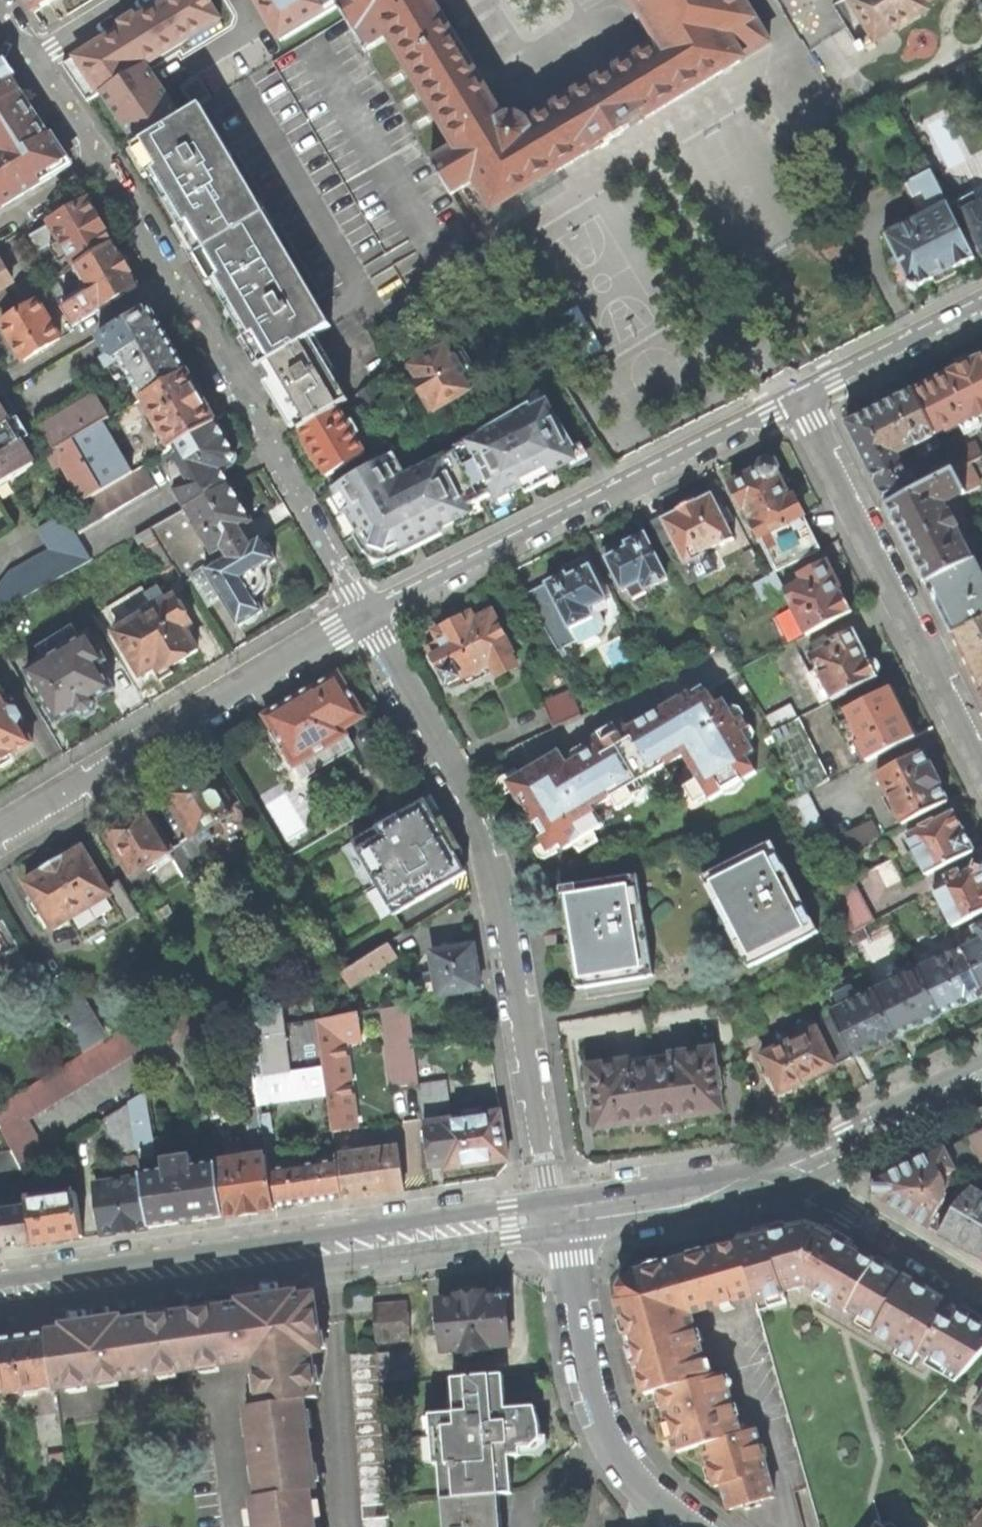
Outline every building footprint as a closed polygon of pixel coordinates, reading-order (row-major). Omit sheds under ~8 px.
[(35,13),(52,2),(52,3),(57,0),(26,0),(35,13)] [(120,29),(144,66),(183,42),(219,20),(207,0),(167,0),(161,3),(120,29)] [(345,18),(334,0),(254,0),(286,53),(345,18)] [(593,150),(641,121),(640,120),(767,42),(742,0),(635,0),(637,4),(633,7),(656,44),(526,123),(522,118),(517,116),(512,114),(506,115),(501,117),(431,0),(334,0),(345,18),(365,52),(388,38),(454,146),(430,161),(450,194),(474,180),(492,210),(592,149),(593,150)] [(876,42),(929,10),(926,4),(933,0),(851,0),(876,42)] [(58,67),(97,126),(158,89),(144,66),(120,29),(92,47),(58,67)] [(217,96),(276,60),(261,35),(202,71),(217,96)] [(201,106),(217,96),(202,71),(183,42),(144,66),(158,89),(97,126),(104,137),(142,113),(156,134),(201,106)] [(21,93),(0,61),(0,106),(21,93)] [(21,93),(0,106),(0,208),(27,192),(64,170),(65,161),(55,145),(46,132),(32,111),(21,93)] [(331,327),(201,106),(156,134),(133,147),(160,192),(231,313),(263,367),(310,339),(331,327)] [(133,147),(156,134),(142,113),(104,137),(112,149),(117,157),(133,147)] [(935,210),(886,235),(910,282),(920,285),(934,278),(936,282),(948,277),(957,272),(955,268),(975,258),(931,170),(918,176),(935,210)] [(71,258),(75,266),(113,243),(100,221),(88,201),(50,223),(60,240),(52,245),(62,262),(71,258)] [(964,211),(981,248),(981,202),(964,211)] [(55,278),(47,283),(73,326),(138,286),(127,267),(113,243),(75,266),(86,285),(66,297),(55,278)] [(11,282),(1,264),(0,264),(0,289),(11,282)] [(38,302),(2,323),(24,360),(60,338),(47,317),(38,302)] [(167,337),(149,306),(97,338),(109,357),(104,360),(117,381),(128,374),(142,399),(187,372),(167,337)] [(347,401),(310,339),(263,367),(284,402),(300,430),(338,407),(347,401)] [(432,414),(474,390),(467,376),(475,371),(463,350),(454,355),(448,345),(405,369),(420,393),(432,414)] [(979,357),(978,357),(958,367),(948,372),(947,373),(913,390),(935,434),(945,429),(946,432),(976,417),(977,419),(981,416),(981,355),(979,357)] [(200,394),(187,372),(142,399),(149,410),(148,411),(170,449),(175,446),(216,422),(200,394)] [(368,408),(381,401),(372,385),(359,393),(368,408)] [(897,454),(936,435),(935,434),(913,390),(878,407),(846,423),(887,505),(920,488),(913,474),(908,476),(897,454)] [(110,419),(96,397),(42,430),(55,453),(102,423),(110,419)] [(140,401),(110,419),(102,423),(112,440),(139,424),(136,418),(146,411),(140,401)] [(35,465),(0,406),(0,486),(35,465)] [(364,452),(338,407),(300,430),(316,456),(327,475),(364,452)] [(393,454),(334,488),(339,495),(343,493),(352,508),(347,511),(369,549),(387,556),(443,527),(455,521),(452,515),(505,487),(509,494),(562,467),(576,460),(549,407),(514,425),(511,419),(457,448),(456,446),(415,470),(417,474),(408,480),(393,454)] [(228,441),(216,422),(175,446),(180,454),(175,457),(190,482),(176,490),(186,508),(230,484),(223,472),(237,464),(238,461),(238,457),(228,441)] [(112,440),(102,423),(55,453),(47,458),(54,470),(63,465),(84,500),(131,472),(112,440)] [(954,471),(969,464),(981,457),(981,451),(977,441),(947,456),(954,471)] [(777,570),(820,548),(803,514),(794,496),(790,499),(785,489),(781,481),(781,480),(777,473),(778,468),(775,462),(769,459),(763,462),(761,466),(747,473),(747,474),(730,483),(743,508),(745,507),(777,570)] [(969,464),(954,471),(965,493),(980,485),(969,464)] [(143,465),(131,472),(84,500),(63,513),(75,533),(155,484),(143,465)] [(954,471),(920,488),(887,505),(908,546),(927,582),(971,559),(956,528),(958,527),(951,514),(949,515),(943,504),(965,493),(954,471)] [(186,508),(175,515),(201,562),(253,531),(250,524),(253,522),(242,503),(230,484),(186,508)] [(720,546),(734,539),(727,524),(733,521),(727,509),(720,512),(711,494),(695,502),(695,500),(683,506),(677,509),(678,511),(663,518),(662,516),(650,522),(662,548),(674,542),(685,564),(704,555),(703,552),(719,543),(720,546)] [(175,515),(153,527),(175,566),(185,583),(193,578),(210,607),(223,599),(239,627),(248,622),(249,623),(250,624),(253,623),(254,621),(254,618),(263,612),(257,599),(266,586),(265,568),(277,561),(271,552),(272,551),(273,549),(272,546),(270,545),(267,546),(262,537),(258,539),(253,531),(201,562),(175,515)] [(159,575),(175,566),(153,527),(136,536),(159,575)] [(667,579),(645,534),(626,544),(623,539),(615,543),(602,549),(623,591),(627,589),(632,600),(647,592),(646,590),(667,579)] [(606,599),(584,558),(562,569),(565,574),(555,579),(528,593),(558,651),(576,641),(570,628),(593,616),(589,608),(606,599)] [(971,559),(927,582),(939,607),(953,634),(981,619),(981,581),(971,559)] [(806,634),(852,611),(835,579),(827,561),(801,575),(804,580),(783,591),(806,634)] [(140,677),(153,669),(160,682),(173,674),(170,669),(176,665),(198,653),(185,629),(194,625),(177,596),(168,601),(161,588),(147,596),(155,609),(114,633),(140,677)] [(511,652),(492,612),(474,621),(471,614),(460,620),(436,632),(441,643),(430,649),(448,684),(491,662),(498,676),(516,666),(510,653),(511,652)] [(953,634),(967,662),(981,692),(981,619),(953,634)] [(816,669),(832,700),(878,677),(878,674),(879,674),(881,669),(877,661),(868,659),(859,640),(852,628),(828,640),(826,636),(811,643),(815,653),(808,656),(815,669),(816,669)] [(89,634),(27,671),(57,723),(74,713),(75,714),(85,718),(91,715),(95,712),(97,702),(96,700),(113,690),(99,666),(106,662),(89,634)] [(344,729),(364,717),(339,674),(318,686),(317,684),(297,697),(265,716),(275,732),(272,733),(283,752),(285,750),(295,766),(347,735),(344,729)] [(624,719),(609,729),(643,783),(653,777),(671,766),(678,777),(696,807),(710,798),(713,803),(763,772),(754,759),(761,755),(753,742),(760,738),(747,717),(748,716),(741,705),(734,709),(727,698),(717,704),(705,683),(684,696),(630,729),(624,719)] [(890,688),(840,713),(838,721),(851,746),(857,743),(867,762),(915,737),(907,719),(905,719),(897,703),(890,688)] [(7,766),(15,761),(12,756),(32,745),(20,723),(22,718),(18,710),(12,710),(0,690),(0,770),(7,766)] [(570,691),(542,703),(554,727),(581,714),(570,691)] [(769,720),(773,730),(796,719),(797,717),(790,703),(766,715),(769,720)] [(773,730),(800,795),(808,791),(827,781),(796,719),(773,730)] [(522,774),(508,783),(514,793),(525,811),(541,836),(546,845),(552,854),(559,849),(563,847),(566,853),(572,849),(578,845),(598,833),(609,826),(599,811),(616,800),(633,789),(643,783),(609,729),(593,738),(598,746),(569,764),(561,750),(522,774)] [(877,773),(902,824),(947,801),(940,785),(941,785),(934,771),(931,765),(929,765),(922,751),(877,773)] [(660,789),(678,777),(671,766),(653,777),(660,789)] [(507,798),(514,793),(508,783),(522,774),(520,770),(502,781),(501,789),(507,798)] [(234,814),(210,774),(187,786),(182,784),(179,786),(174,789),(173,794),(168,797),(190,836),(180,842),(181,843),(197,869),(211,860),(202,845),(215,837),(210,828),(234,814)] [(633,789),(616,800),(623,811),(634,804),(636,793),(633,789)] [(811,849),(833,838),(808,791),(800,795),(786,802),(811,849)] [(183,877),(197,869),(181,843),(171,849),(148,809),(143,812),(138,810),(134,812),(130,815),(130,820),(106,834),(131,875),(150,864),(162,885),(181,874),(183,877)] [(926,875),(973,851),(967,838),(963,830),(962,831),(953,812),(933,822),(932,820),(920,826),(921,828),(906,835),(926,875)] [(412,896),(453,871),(429,829),(422,816),(379,842),(394,867),(381,875),(396,899),(409,891),(412,896)] [(871,840),(880,835),(872,820),(863,824),(871,840)] [(855,848),(871,840),(863,824),(847,832),(855,848)] [(603,841),(598,833),(578,845),(583,854),(603,841)] [(813,933),(819,930),(773,842),(768,844),(768,845),(704,877),(738,942),(750,966),(756,963),(757,964),(814,935),(813,933)] [(562,853),(559,849),(552,854),(546,845),(537,851),(541,859),(549,861),(562,853)] [(117,929),(139,916),(119,883),(107,890),(83,848),(65,859),(64,858),(53,865),(43,870),(44,871),(25,882),(36,901),(29,905),(36,917),(43,913),(53,930),(71,919),(85,943),(114,925),(117,929)] [(887,886),(903,878),(893,860),(877,867),(887,886)] [(981,912),(981,864),(975,861),(972,868),(960,874),(958,870),(945,876),(947,881),(933,888),(952,927),(981,912)] [(649,977),(654,976),(639,875),(633,876),(632,875),(570,886),(569,887),(561,888),(568,928),(577,988),(585,986),(585,988),(648,978),(649,977)] [(831,890),(837,902),(859,889),(854,879),(831,890)] [(874,920),(859,889),(837,902),(852,932),(874,920)] [(5,920),(0,922),(0,954),(4,953),(15,979),(36,972),(5,920)] [(963,949),(981,988),(981,925),(957,937),(963,949)] [(387,944),(340,973),(349,988),(396,958),(387,944)] [(429,996),(481,988),(476,955),(474,945),(433,952),(437,980),(427,982),(429,996)] [(869,971),(880,965),(871,948),(860,954),(869,971)] [(918,970),(940,1015),(963,1004),(964,1006),(974,1001),(981,997),(981,988),(963,949),(947,956),(946,955),(929,964),(929,965),(918,970)] [(886,987),(875,992),(896,1037),(919,1026),(920,1028),(929,1023),(941,1017),(940,1015),(918,970),(903,978),(903,976),(885,985),(886,987)] [(285,1008),(312,991),(305,979),(274,997),(281,1010),(285,1008)] [(830,1014),(833,1020),(852,1059),(875,1048),(876,1049),(885,1045),(897,1039),(896,1037),(875,992),(857,1001),(852,989),(836,997),(842,1009),(830,1014)] [(0,1104),(0,1126),(13,1152),(22,1171),(51,1153),(30,1121),(178,1029),(198,1061),(220,1048),(186,990),(107,1038),(84,1053),(0,1104)] [(56,1006),(84,1053),(107,1038),(80,992),(56,1006)] [(407,1005),(382,1010),(391,1088),(417,1085),(407,1005)] [(259,1106),(328,1097),(318,1021),(318,1020),(286,1025),(285,1008),(281,1010),(248,1030),(259,1106)] [(333,1132),(358,1128),(346,1044),(362,1041),(358,1013),(318,1021),(328,1097),(333,1132)] [(761,1057),(780,1094),(810,1079),(852,1059),(833,1020),(815,1030),(810,1019),(794,1027),(799,1038),(761,1057)] [(691,1117),(724,1112),(720,1089),(723,1089),(720,1069),(717,1070),(714,1048),(650,1057),(660,1124),(683,1121),(683,1118),(691,1117)] [(638,1128),(660,1124),(650,1057),(588,1066),(591,1088),(588,1089),(590,1108),(593,1107),(597,1130),(626,1126),(638,1124),(638,1128)] [(430,1071),(418,1072),(419,1085),(420,1085),(424,1114),(452,1111),(448,1081),(431,1083),(430,1071)] [(139,1155),(141,1168),(147,1167),(156,1166),(145,1094),(130,1104),(138,1149),(139,1155)] [(109,1153),(138,1149),(130,1104),(105,1120),(109,1153)] [(500,1111),(425,1122),(430,1167),(449,1164),(449,1169),(465,1167),(509,1161),(500,1111)] [(260,1117),(260,1118),(262,1133),(273,1131),(271,1115),(260,1117)] [(227,1162),(216,1164),(224,1218),(249,1214),(273,1211),(262,1133),(260,1118),(248,1120),(252,1150),(251,1159),(244,1160),(243,1153),(226,1155),(227,1162)] [(981,1171),(981,1129),(965,1138),(981,1171)] [(336,1157),(337,1162),(342,1197),(342,1201),(378,1196),(405,1191),(399,1148),(336,1157)] [(943,1177),(956,1170),(945,1148),(919,1161),(876,1182),(875,1197),(901,1212),(939,1233),(948,1218),(938,1212),(945,1200),(946,1183),(943,1177)] [(13,1152),(0,1154),(0,1177),(23,1174),(22,1171),(13,1152)] [(130,1172),(141,1170),(141,1168),(139,1155),(127,1157),(130,1172)] [(142,1174),(143,1179),(150,1228),(185,1223),(224,1218),(216,1164),(192,1167),(190,1157),(168,1160),(169,1170),(148,1173),(142,1174)] [(275,1163),(269,1164),(275,1207),(307,1202),(342,1197),(337,1162),(320,1165),(319,1159),(275,1165),(275,1163)] [(143,1179),(95,1186),(102,1235),(125,1232),(150,1228),(143,1179)] [(948,1218),(939,1233),(959,1245),(981,1258),(981,1193),(971,1187),(957,1203),(948,1218)] [(28,1201),(29,1207),(35,1245),(61,1241),(85,1238),(78,1193),(28,1201)] [(2,1249),(35,1245),(29,1207),(0,1212),(0,1250),(2,1249)] [(739,1239),(740,1244),(755,1295),(757,1304),(785,1296),(784,1292),(807,1285),(848,1309),(875,1262),(818,1228),(806,1225),(774,1232),(739,1239)] [(645,1395),(660,1391),(709,1377),(691,1313),(755,1295),(740,1244),(633,1274),(631,1278),(624,1280),(619,1289),(621,1296),(618,1300),(635,1359),(645,1395)] [(875,1262),(848,1309),(877,1327),(873,1332),(916,1358),(920,1351),(961,1376),(981,1354),(981,1325),(929,1293),(875,1262)] [(489,1346),(509,1345),(504,1294),(484,1296),(484,1293),(468,1295),(459,1295),(456,1296),(456,1299),(438,1301),(442,1351),(460,1349),(461,1352),(489,1350),(489,1346)] [(117,1324),(48,1334),(56,1387),(56,1389),(255,1360),(262,1405),(304,1399),(318,1397),(312,1353),(322,1351),(314,1295),(263,1302),(171,1316),(117,1324)] [(375,1341),(408,1338),(405,1304),(373,1306),(375,1341)] [(0,1340),(0,1341),(7,1391),(7,1394),(56,1387),(48,1334),(23,1337),(0,1340)] [(363,1526),(390,1526),(376,1351),(350,1354),(363,1526)] [(381,1382),(410,1380),(408,1351),(378,1353),(381,1382)] [(730,1510),(774,1497),(755,1429),(740,1433),(723,1372),(709,1377),(660,1391),(673,1437),(677,1452),(703,1445),(715,1487),(723,1485),(730,1510)] [(506,1409),(503,1374),(452,1379),(455,1413),(430,1415),(434,1465),(440,1464),(442,1501),(443,1501),(500,1495),(506,1494),(512,1494),(509,1457),(521,1456),(539,1454),(549,1446),(548,1436),(541,1436),(540,1426),(537,1415),(536,1407),(506,1409)] [(311,1446),(304,1399),(262,1405),(248,1407),(260,1496),(310,1490),(317,1488),(311,1446)] [(62,1453),(48,1455),(49,1463),(64,1461),(62,1453)] [(310,1490),(260,1496),(254,1497),(258,1526),(315,1526),(310,1490)] [(500,1495),(443,1501),(445,1526),(502,1526),(499,1497),(500,1497),(500,1495)] [(967,1526),(981,1526),(981,1510),(967,1526)] [(0,1514),(0,1526),(19,1526),(0,1514)]
